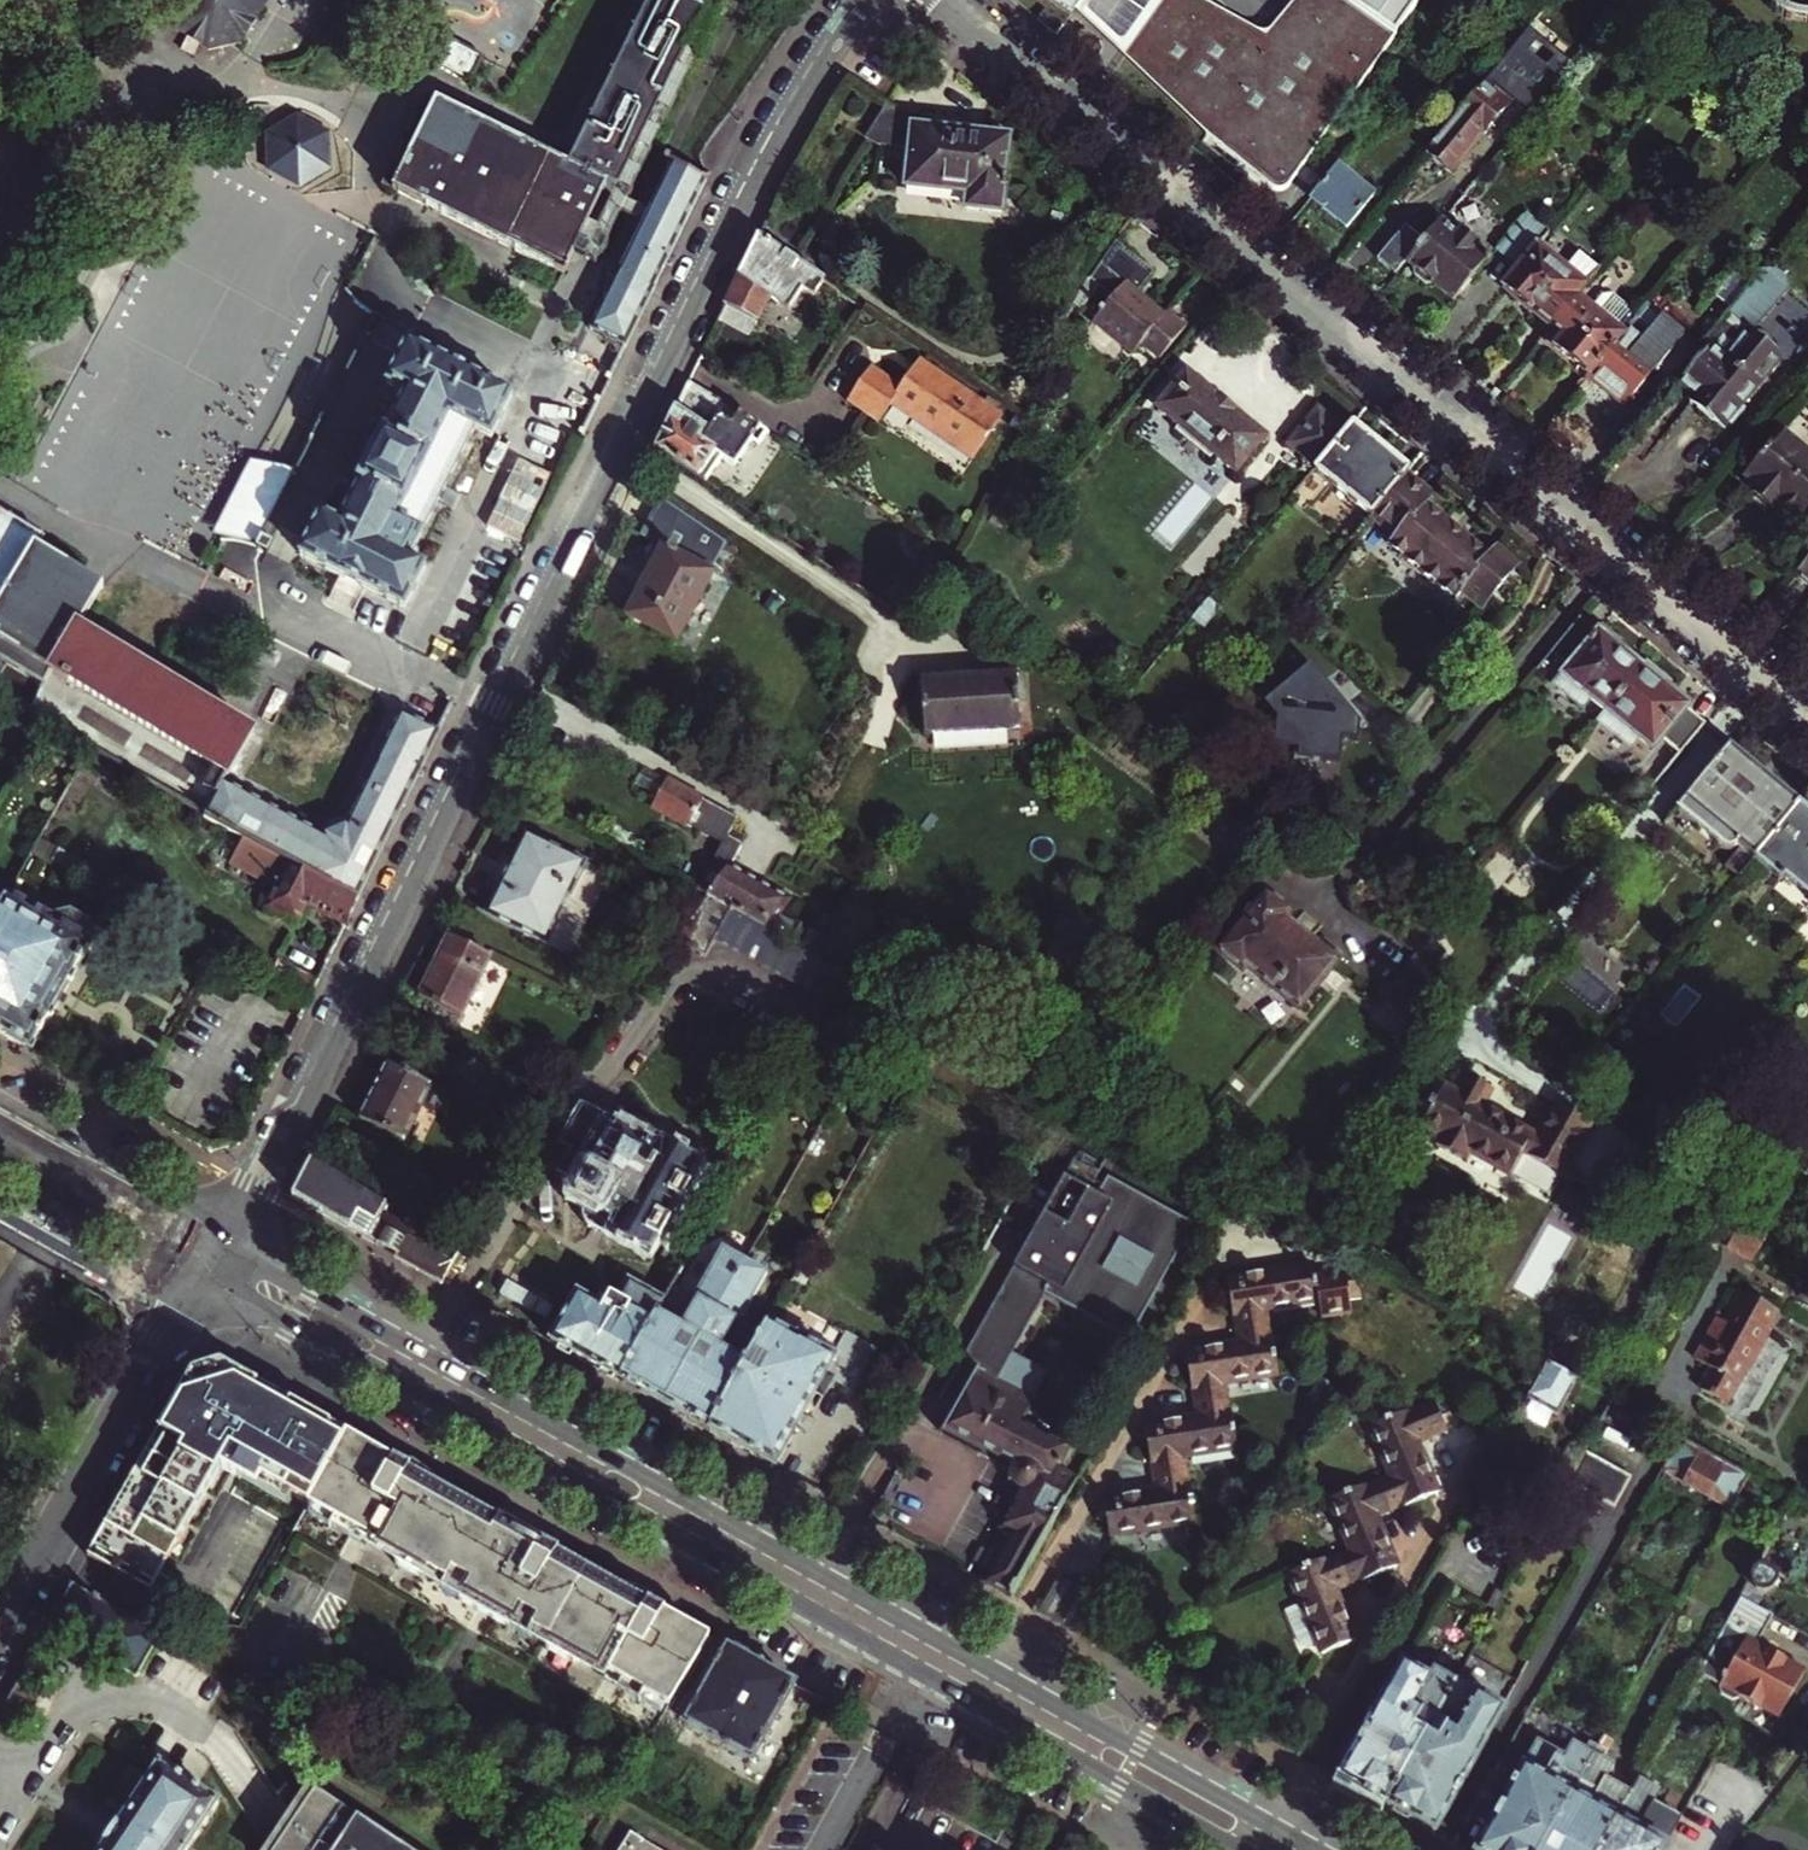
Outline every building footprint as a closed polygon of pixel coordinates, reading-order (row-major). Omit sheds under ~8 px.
[(172,2),(178,31),(207,48),(236,42),(239,44),(259,11),(257,9),(258,6),(257,0),(169,0),(172,2)] [(259,11),(266,0),(257,0),(258,6),(257,9),(259,11)] [(436,102),(394,191),(565,274),(575,254),(586,259),(592,247),(581,242),(608,187),(618,192),(708,8),(692,0),(653,0),(584,142),(571,168),(436,102)] [(1071,15),(1082,0),(1049,0),(1071,15)] [(1287,11),(1290,13),(1262,52),(1218,20),(1221,16),(1199,0),(1191,0),(1190,2),(1188,0),(1157,0),(1121,50),(1214,117),(1203,132),(1281,195),(1418,0),(1295,0),(1287,11)] [(1765,3),(1769,6),(1772,9),(1776,12),(1780,14),(1784,17),(1789,18),(1793,20),(1798,21),(1803,22),(1807,22),(1807,0),(1763,0),(1765,3)] [(592,247),(602,252),(719,13),(708,8),(618,192),(608,187),(581,242),(592,247)] [(490,62),(450,40),(437,63),(477,86),(490,62)] [(1510,87),(1533,106),(1556,78),(1533,59),(1510,87)] [(1435,111),(1451,125),(1475,95),(1460,82),(1435,111)] [(1475,95),(1451,125),(1427,154),(1450,173),(1483,134),(1484,135),(1508,107),(1483,86),(1475,95)] [(967,195),(966,210),(1001,214),(1010,140),(914,129),(915,120),(886,101),(864,136),(878,145),(910,149),(906,188),(967,195)] [(338,133),(305,113),(273,133),(274,170),(309,187),(338,167),(338,133)] [(707,181),(672,162),(591,329),(628,343),(707,181)] [(1373,195),(1336,164),(1312,194),(1325,205),(1322,208),(1346,228),(1373,195)] [(1538,245),(1548,233),(1526,215),(1497,250),(1519,268),(1538,245)] [(1458,234),(1441,220),(1407,262),(1415,268),(1416,276),(1426,285),(1436,286),(1456,302),(1490,260),(1475,248),(1479,243),(1461,229),(1458,234)] [(803,288),(814,295),(823,281),(760,236),(721,315),(751,336),(759,317),(770,295),(789,309),(803,288)] [(1154,271),(1115,240),(1098,264),(1090,279),(1112,296),(1092,320),(1131,353),(1140,343),(1160,358),(1186,326),(1168,310),(1165,314),(1146,298),(1142,303),(1134,296),(1154,271)] [(1566,269),(1538,245),(1519,268),(1503,287),(1551,326),(1577,296),(1600,267),(1581,251),(1566,269)] [(1723,317),(1762,270),(1747,258),(1699,314),(1715,327),(1723,317)] [(1773,263),(1732,307),(1755,328),(1796,284),(1773,263)] [(785,335),(814,295),(803,288),(789,309),(770,295),(759,317),(785,335)] [(1589,375),(1623,334),(1577,296),(1551,326),(1563,336),(1554,347),(1589,375)] [(1715,327),(1702,343),(1708,348),(1680,383),(1695,396),(1690,402),(1722,428),(1727,422),(1732,426),(1745,409),(1741,405),(1781,357),(1748,329),(1744,335),(1723,317),(1715,327)] [(1632,323),(1623,334),(1589,375),(1587,377),(1624,408),(1659,365),(1636,346),(1646,334),(1632,323)] [(426,565),(409,557),(434,509),(475,429),(492,437),(514,394),(411,341),(388,385),(407,394),(341,522),(323,513),(300,556),(353,583),(404,609),(426,565)] [(850,394),(882,415),(896,394),(980,448),(1006,408),(922,349),(903,377),(874,358),(850,394)] [(1209,458),(1213,454),(1236,473),(1265,439),(1187,373),(1186,373),(1157,408),(1180,427),(1176,431),(1209,458)] [(717,397),(689,380),(656,449),(677,463),(705,483),(723,458),(734,466),(751,441),(758,446),(766,434),(768,436),(770,434),(717,397)] [(1316,468),(1346,432),(1318,408),(1288,444),(1316,468)] [(1353,424),(1346,432),(1316,468),(1295,495),(1312,509),(1332,484),(1371,518),(1373,516),(1408,473),(1409,471),(1353,424)] [(1782,432),(1746,475),(1757,484),(1753,490),(1774,508),(1779,502),(1800,519),(1807,509),(1807,453),(1782,432)] [(675,467),(677,463),(656,449),(654,453),(675,467)] [(1433,495),(1408,473),(1373,516),(1398,536),(1391,544),(1455,599),(1463,590),(1484,607),(1518,566),(1497,547),(1489,556),(1426,503),(1433,495)] [(726,545),(661,500),(642,538),(663,548),(628,618),(681,644),(715,573),(713,572),(726,545)] [(44,690),(53,673),(118,713),(214,769),(203,788),(216,796),(206,815),(205,816),(259,846),(291,863),(359,899),(439,731),(402,712),(348,824),(346,821),(323,831),(325,835),(288,816),(226,783),(254,732),(79,628),(103,585),(37,546),(43,537),(0,512),(0,663),(44,690)] [(1798,573),(1807,581),(1807,562),(1798,573)] [(1221,609),(1209,600),(1193,619),(1206,629),(1221,609)] [(1608,712),(1648,664),(1647,663),(1643,668),(1616,646),(1620,642),(1603,627),(1599,632),(1582,618),(1553,652),(1569,666),(1555,682),(1583,705),(1590,697),(1608,712)] [(1670,683),(1648,664),(1608,712),(1601,720),(1631,744),(1637,736),(1653,749),(1662,738),(1679,753),(1705,723),(1688,709),(1690,707),(1667,687),(1670,683)] [(1268,671),(1267,742),(1293,743),(1293,756),(1336,757),(1337,737),(1334,737),(1336,673),(1268,671)] [(53,673),(44,690),(31,712),(206,815),(216,796),(203,788),(214,769),(118,713),(53,673)] [(1020,726),(1029,726),(1026,677),(1016,678),(1020,726)] [(1020,726),(1016,678),(920,685),(923,739),(1030,731),(1029,726),(1020,726)] [(1749,760),(1730,745),(1665,822),(1709,858),(1720,845),(1726,849),(1731,850),(1734,849),(1738,845),(1741,847),(1726,864),(1739,875),(1753,857),(1799,803),(1748,761),(1749,760)] [(1207,768),(1194,786),(1203,793),(1216,776),(1207,768)] [(659,798),(667,783),(644,770),(635,785),(659,798)] [(707,899),(765,931),(785,899),(731,868),(744,846),(729,838),(739,821),(668,782),(667,783),(659,798),(653,809),(721,846),(713,861),(717,863),(700,895),(707,899)] [(1753,857),(1774,875),(1767,883),(1807,916),(1807,811),(1799,803),(1753,857)] [(526,835),(486,915),(545,945),(585,864),(526,835)] [(250,864),(283,881),(291,863),(259,846),(250,864)] [(299,924),(308,905),(312,897),(318,899),(323,912),(347,924),(359,899),(291,863),(283,881),(269,910),(299,924)] [(1263,889),(1220,940),(1216,945),(1241,965),(1245,961),(1297,1004),(1334,958),(1282,915),(1288,909),(1263,889)] [(32,1050),(34,1047),(33,1046),(50,1016),(51,1017),(54,1013),(51,1011),(68,980),(72,981),(74,977),(73,977),(89,948),(90,948),(93,944),(92,943),(93,940),(89,927),(71,917),(57,920),(56,923),(10,897),(4,907),(0,915),(0,1032),(32,1050)] [(312,897),(308,905),(323,912),(318,899),(312,897)] [(707,899),(675,942),(706,959),(716,942),(832,1006),(848,976),(799,949),(780,939),(765,931),(707,899)] [(790,922),(780,939),(799,949),(809,933),(790,922)] [(1410,950),(1419,957),(1430,943),(1421,936),(1410,950)] [(491,959),(449,938),(420,998),(462,1019),(491,959)] [(361,1119),(403,1139),(430,1084),(388,1063),(361,1119)] [(1521,1150),(1562,1171),(1590,1119),(1554,1100),(1536,1133),(1480,1102),(1490,1084),(1459,1067),(1449,1085),(1444,1082),(1434,1099),(1430,1097),(1423,1110),(1426,1112),(1419,1124),(1438,1135),(1434,1143),(1463,1159),(1468,1150),(1509,1172),(1521,1150)] [(649,1248),(704,1150),(633,1111),(621,1134),(583,1113),(568,1141),(578,1146),(565,1169),(587,1180),(578,1196),(580,1201),(595,1210),(592,1216),(590,1217),(591,1221),(596,1219),(649,1248)] [(981,1369),(998,1379),(1048,1291),(1133,1339),(1198,1223),(1112,1175),(1108,1182),(1099,1178),(1103,1170),(1079,1156),(944,1397),(960,1406),(981,1369)] [(360,1235),(444,1282),(453,1261),(460,1247),(457,1245),(390,1207),(363,1191),(311,1161),(293,1194),(360,1235)] [(371,1177),(363,1191),(390,1207),(399,1193),(371,1177)] [(460,1247),(453,1261),(459,1265),(472,1250),(462,1243),(460,1247)] [(621,1380),(666,1405),(751,1254),(744,1250),(740,1257),(724,1248),(696,1298),(674,1286),(666,1301),(655,1319),(621,1380)] [(711,1430),(764,1335),(743,1324),(771,1274),(755,1265),(758,1258),(751,1254),(666,1405),(711,1430)] [(1229,1291),(1234,1330),(1271,1323),(1269,1310),(1320,1301),(1322,1315),(1352,1310),(1345,1268),(1315,1273),(1314,1265),(1228,1279),(1229,1284),(1225,1284),(1226,1292),(1229,1291)] [(552,1342),(621,1380),(655,1319),(666,1301),(630,1281),(619,1300),(611,1296),(604,1308),(579,1294),(552,1342)] [(1744,1292),(1714,1343),(1707,1339),(1696,1360),(1712,1369),(1701,1388),(1726,1403),(1745,1370),(1750,1373),(1773,1332),(1768,1329),(1778,1311),(1744,1292)] [(835,1357),(771,1323),(764,1335),(711,1430),(775,1466),(818,1392),(825,1397),(834,1380),(857,1392),(880,1349),(849,1331),(835,1357)] [(1188,1364),(1193,1404),(1230,1398),(1228,1382),(1280,1374),(1271,1323),(1234,1330),(1236,1344),(1186,1352),(1187,1357),(1183,1358),(1184,1365),(1188,1364)] [(1559,1346),(1550,1364),(1578,1380),(1583,1383),(1593,1365),(1559,1346)] [(108,1522),(136,1538),(173,1472),(208,1492),(221,1469),(241,1480),(247,1469),(312,1506),(350,1437),(351,1435),(220,1362),(195,1369),(108,1522)] [(1550,1364),(1530,1399),(1559,1415),(1578,1380),(1550,1364)] [(981,1369),(960,1406),(950,1424),(1017,1461),(1014,1469),(1014,1476),(1015,1479),(1019,1485),(1025,1490),(1005,1527),(1008,1528),(1005,1533),(1014,1539),(989,1583),(1012,1596),(1077,1480),(1058,1470),(1063,1460),(1062,1460),(1068,1448),(1022,1422),(1035,1400),(998,1379),(981,1369)] [(1187,1456),(1238,1449),(1230,1398),(1193,1404),(1195,1418),(1145,1427),(1146,1431),(1142,1432),(1143,1438),(1147,1438),(1152,1477),(1189,1471),(1187,1456)] [(1419,1407),(1434,1441),(1450,1434),(1435,1400),(1419,1407)] [(1378,1481),(1393,1515),(1429,1500),(1431,1503),(1438,1501),(1437,1497),(1440,1496),(1420,1446),(1434,1441),(1419,1407),(1373,1427),(1391,1475),(1378,1481)] [(667,1611),(649,1601),(645,1609),(617,1593),(620,1588),(559,1554),(560,1552),(542,1542),(541,1545),(516,1531),(518,1528),(499,1518),(498,1520),(438,1486),(435,1491),(408,1476),(412,1469),(394,1459),(393,1461),(350,1437),(312,1506),(316,1508),(372,1540),(404,1557),(430,1572),(447,1581),(538,1633),(554,1641),(581,1656),(611,1673),(669,1705),(670,1706),(697,1664),(672,1650),(686,1624),(666,1613),(667,1611)] [(1682,1438),(1665,1469),(1734,1508),(1752,1476),(1682,1438)] [(1634,1475),(1587,1449),(1570,1480),(1617,1506),(1634,1475)] [(1109,1536),(1197,1522),(1189,1471),(1152,1477),(1154,1491),(1104,1500),(1105,1504),(1101,1505),(1102,1511),(1106,1511),(1109,1536)] [(136,1538),(120,1566),(121,1566),(117,1573),(133,1582),(137,1576),(161,1589),(198,1525),(222,1539),(239,1509),(208,1492),(173,1472),(136,1538)] [(1337,1554),(1351,1588),(1388,1573),(1389,1576),(1396,1573),(1394,1570),(1399,1568),(1379,1521),(1393,1515),(1378,1481),(1331,1501),(1350,1548),(1337,1554)] [(372,1540),(316,1508),(312,1516),(368,1548),(372,1540)] [(1337,1554),(1291,1574),(1305,1608),(1290,1614),(1302,1641),(1305,1644),(1308,1646),(1313,1647),(1320,1644),(1324,1655),(1347,1646),(1348,1649),(1354,1646),(1353,1643),(1357,1641),(1337,1594),(1351,1588),(1337,1554)] [(400,1565),(425,1580),(430,1572),(404,1557),(400,1565)] [(1791,1579),(1762,1563),(1754,1577),(1755,1581),(1757,1585),(1758,1588),(1760,1589),(1764,1591),(1767,1592),(1774,1590),(1777,1586),(1779,1581),(1778,1576),(1789,1582),(1791,1579)] [(1058,1575),(1037,1612),(1074,1633),(1094,1595),(1058,1575)] [(1754,1577),(1743,1597),(1757,1604),(1764,1591),(1760,1589),(1758,1588),(1757,1585),(1755,1581),(1754,1577)] [(442,1589),(534,1640),(538,1633),(447,1581),(442,1589)] [(161,1648),(166,1638),(72,1584),(48,1628),(135,1677),(154,1644),(161,1648)] [(1700,1673),(1722,1685),(1721,1686),(1724,1694),(1735,1700),(1742,1698),(1743,1697),(1782,1718),(1807,1671),(1807,1670),(1760,1643),(1776,1614),(1757,1604),(1743,1597),(1700,1673)] [(693,1628),(686,1624),(672,1650),(697,1664),(708,1644),(690,1633),(693,1628)] [(708,1644),(697,1664),(670,1706),(669,1709),(685,1718),(684,1721),(753,1760),(796,1683),(712,1636),(708,1644)] [(550,1649),(577,1664),(581,1656),(554,1641),(550,1649)] [(1369,1729),(1340,1780),(1387,1807),(1456,1683),(1451,1680),(1453,1676),(1441,1670),(1439,1674),(1437,1672),(1431,1681),(1405,1666),(1370,1729),(1369,1729)] [(607,1680),(665,1712),(669,1705),(611,1673),(607,1680)] [(20,1681),(7,1706),(30,1718),(42,1692),(20,1681)] [(1504,1711),(1456,1683),(1387,1807),(1436,1834),(1504,1711)] [(1600,1746),(1608,1751),(1615,1739),(1606,1734),(1600,1746)] [(1600,1746),(1592,1742),(1587,1749),(1575,1742),(1567,1756),(1541,1741),(1505,1804),(1503,1803),(1477,1849),(1541,1849),(1600,1746)] [(1541,1849),(1601,1849),(1633,1793),(1608,1779),(1616,1765),(1604,1758),(1608,1751),(1600,1746),(1541,1849)] [(100,1849),(187,1849),(219,1803),(160,1763),(100,1849)] [(1601,1849),(1666,1849),(1683,1819),(1658,1804),(1664,1792),(1641,1779),(1633,1793),(1601,1849)] [(308,1792),(270,1849),(395,1849),(308,1792)] [(630,1829),(617,1849),(665,1849),(630,1829)]
